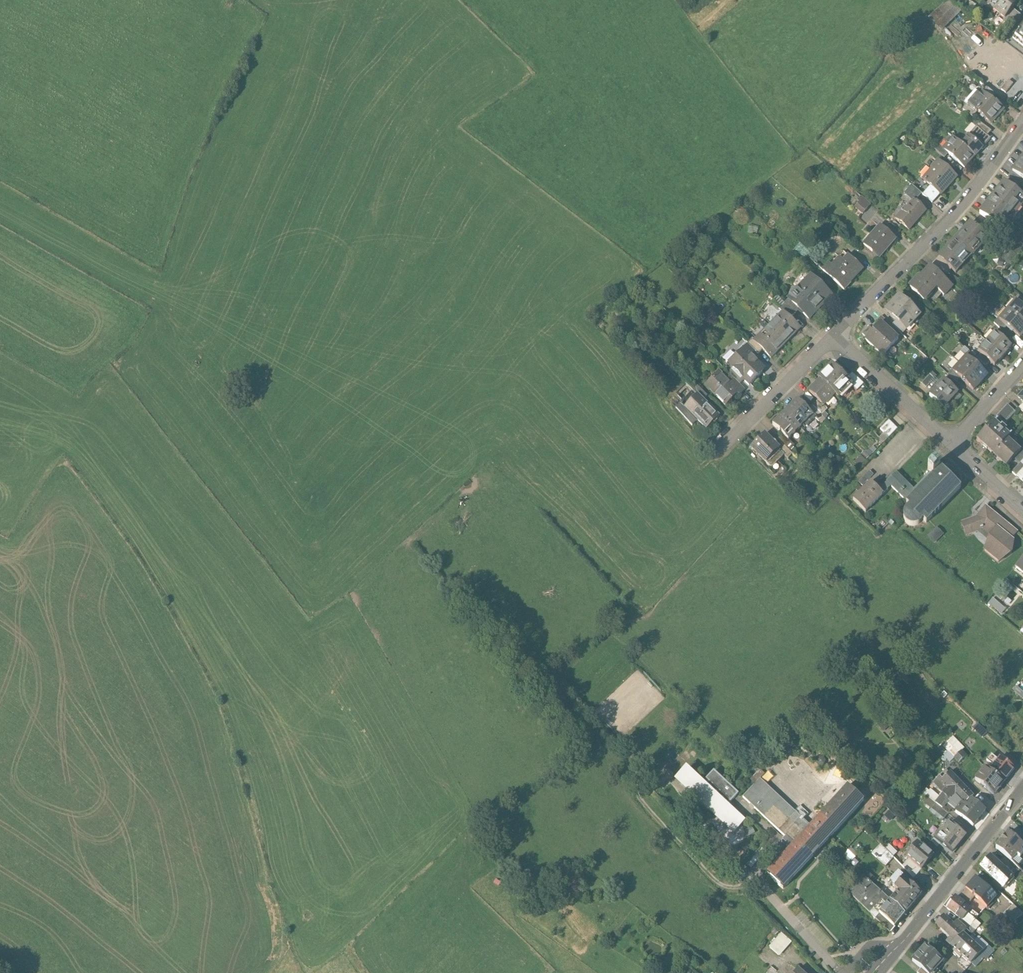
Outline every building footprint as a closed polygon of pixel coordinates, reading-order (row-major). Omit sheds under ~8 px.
[(932,11),(943,26),(959,14),(949,0),(947,0),(932,11)] [(1018,2),(1015,0),(991,0),(988,4),(999,13),(999,14),(1004,18),(1005,18),(1010,11),(1018,2)] [(1013,27),(1020,18),(1010,11),(1005,18),(1004,18),(1003,20),(1013,27)] [(1015,36),(1022,43),(1022,26),(1015,36)] [(1006,92),(1014,81),(1002,73),(995,83),(1006,92)] [(993,93),(983,85),(979,90),(981,92),(982,91),(988,98),(993,93)] [(977,88),(971,95),(996,117),(1003,109),(996,102),(995,103),(988,98),(982,91),(981,92),(979,90),(977,88)] [(971,95),(965,102),(967,104),(968,104),(969,105),(969,106),(977,113),(978,112),(991,123),(996,117),(971,95)] [(977,113),(969,106),(969,105),(968,104),(967,104),(963,110),(973,117),(977,113)] [(991,131),(980,123),(976,127),(986,136),(987,136),(991,131)] [(976,127),(960,145),(974,157),(982,148),(983,149),(985,146),(984,145),(990,139),(987,136),(986,136),(976,127)] [(960,145),(953,138),(944,148),(943,149),(948,154),(964,168),(974,157),(960,145)] [(944,148),(939,144),(934,150),(944,158),(948,154),(943,149),(944,148)] [(1013,171),(1022,179),(1022,158),(1013,171)] [(956,177),(937,160),(931,167),(932,167),(922,178),(930,186),(940,195),(941,195),(956,177)] [(1012,171),(1013,171),(1012,170),(1008,175),(1021,186),(1022,184),(1022,179),(1013,171),(1012,171)] [(1004,182),(980,213),(1002,230),(1022,203),(1022,196),(1004,182)] [(921,194),(912,185),(907,191),(917,199),(921,194)] [(940,195),(930,186),(922,195),(932,203),(940,195)] [(871,205),(861,197),(857,202),(859,203),(855,207),(863,214),(871,205)] [(925,212),(913,201),(908,207),(906,206),(901,211),(903,213),(897,220),(909,230),(925,212)] [(986,237),(971,223),(955,241),(968,253),(970,255),(986,237)] [(880,226),(864,245),(879,258),(895,239),(880,226)] [(1009,249),(1018,257),(1022,251),(1022,237),(1020,235),(1009,249)] [(802,241),(797,246),(808,256),(813,250),(802,241)] [(955,241),(940,256),(940,257),(949,265),(948,266),(952,269),(953,270),(968,253),(955,241)] [(1018,258),(1009,249),(1001,258),(1010,266),(1018,258)] [(849,256),(830,277),(844,290),(851,283),(849,282),(862,268),(849,256)] [(949,265),(940,257),(940,256),(934,263),(942,271),(947,275),(952,269),(948,266),(949,265)] [(934,263),(929,268),(930,268),(931,268),(938,275),(942,271),(934,263)] [(930,268),(921,279),(920,278),(918,278),(910,288),(918,295),(918,296),(924,301),(932,293),(928,289),(933,285),(944,295),(951,287),(938,275),(931,268),(930,268)] [(813,280),(802,290),(800,288),(788,299),(799,310),(809,319),(831,296),(811,276),(810,277),(813,280)] [(910,306),(900,296),(893,304),(913,323),(920,315),(910,306)] [(1018,296),(1014,301),(1015,302),(1016,302),(1022,308),(1022,300),(1018,296)] [(799,310),(788,299),(784,304),(795,314),(799,310)] [(924,311),(914,301),(910,306),(920,315),(924,311)] [(1016,302),(1015,302),(1008,311),(1022,325),(1022,308),(1016,302)] [(795,314),(784,304),(779,309),(783,313),(790,319),(795,314)] [(913,323),(893,304),(886,311),(896,321),(906,330),(913,323)] [(1008,311),(1000,320),(999,321),(1007,328),(1020,339),(1022,335),(1022,325),(1008,311)] [(790,319),(783,313),(769,328),(785,344),(800,329),(790,319)] [(889,323),(882,316),(878,320),(881,323),(885,327),(889,323)] [(1007,328),(999,321),(1000,320),(998,319),(994,324),(1001,331),(1003,332),(1007,328)] [(906,330),(896,321),(892,325),(902,335),(906,330)] [(885,327),(881,323),(874,330),(867,338),(866,339),(883,356),(898,340),(885,327)] [(869,326),(863,334),(867,338),(874,330),(869,326)] [(785,344),(769,328),(755,342),(754,342),(763,350),(771,359),(785,344)] [(1003,332),(1001,331),(997,335),(1006,343),(1010,338),(1003,332)] [(997,335),(994,333),(986,342),(1003,357),(1008,352),(1008,351),(1011,347),(1006,343),(997,335)] [(763,350),(754,342),(755,342),(752,340),(747,345),(754,351),(758,355),(763,350)] [(1003,357),(986,342),(978,352),(980,354),(990,362),(994,366),(998,362),(998,363),(1003,357)] [(747,345),(746,343),(741,348),(743,350),(750,356),(754,351),(747,345)] [(741,348),(734,355),(726,363),(728,365),(743,350),(741,348)] [(762,367),(750,356),(743,350),(728,365),(731,368),(744,380),(749,386),(762,373),(762,367)] [(976,359),(969,352),(965,356),(966,357),(974,364),(978,360),(976,359)] [(990,362),(980,354),(976,359),(978,360),(985,367),(990,362)] [(974,364),(966,357),(960,365),(980,383),(987,376),(974,364)] [(846,379),(831,364),(818,378),(820,380),(835,395),(838,398),(851,385),(851,384),(846,379)] [(980,383),(960,365),(953,372),(960,379),(973,391),(980,383)] [(744,380),(731,368),(727,372),(735,380),(739,385),(744,380)] [(953,372),(952,371),(948,375),(956,383),(960,379),(953,372)] [(863,384),(852,373),(846,379),(851,384),(851,385),(857,391),(863,384)] [(721,375),(714,381),(712,380),(706,387),(725,406),(732,399),(731,398),(736,393),(737,392),(732,387),(733,387),(731,385),(721,375)] [(930,375),(922,384),(926,388),(934,379),(930,375)] [(739,385),(735,380),(731,385),(733,387),(732,387),(737,392),(736,393),(739,396),(745,390),(739,385)] [(835,395),(820,380),(809,391),(818,400),(824,406),(835,395)] [(958,392),(944,380),(930,396),(941,406),(947,399),(949,401),(958,392)] [(707,396),(697,387),(693,391),(698,396),(703,401),(707,396)] [(703,401),(698,396),(686,408),(698,420),(706,429),(719,416),(703,401)] [(808,410),(797,399),(784,412),(800,428),(805,422),(808,425),(815,418),(812,415),(813,415),(808,410)] [(824,406),(818,400),(812,406),(822,415),(828,409),(824,406)] [(698,420),(686,408),(681,403),(676,408),(692,426),(698,420)] [(1007,404),(997,416),(1004,424),(1015,412),(1007,404)] [(822,415),(812,406),(808,410),(813,415),(812,415),(815,418),(818,421),(823,417),(822,415)] [(800,428),(784,412),(772,424),(782,434),(788,440),(788,439),(800,428)] [(897,429),(889,420),(880,429),(889,438),(897,429)] [(1000,427),(994,421),(977,439),(983,445),(982,446),(987,450),(988,450),(993,454),(1005,441),(1010,436),(1005,431),(1007,429),(1002,425),(1000,427)] [(777,447),(764,434),(751,447),(771,467),(784,454),(777,447)] [(794,445),(788,439),(788,440),(782,434),(777,439),(781,443),(789,450),(794,445)] [(1018,453),(1005,441),(993,454),(1006,467),(1014,459),(1019,453),(1018,453)] [(789,450),(781,443),(777,447),(784,454),(788,458),(792,454),(789,450)] [(1022,448),(1018,453),(1019,453),(1014,459),(1020,464),(1020,463),(1022,460),(1022,448)] [(930,473),(914,490),(896,472),(887,482),(889,484),(907,502),(906,503),(909,506),(906,510),(904,514),(903,518),(905,522),(908,524),(910,525),(913,526),(917,525),(920,523),(923,520),(926,523),(961,488),(957,484),(962,478),(950,466),(945,471),(941,468),(940,468),(935,463),(928,470),(930,473)] [(1012,472),(1016,476),(1022,469),(1022,466),(1020,463),(1020,464),(1012,472)] [(869,471),(862,478),(866,482),(873,475),(869,471)] [(874,486),(870,482),(853,500),(866,512),(883,494),(877,488),(878,487),(876,484),(874,486)] [(996,516),(985,507),(981,512),(977,517),(962,523),(967,535),(982,529),(990,536),(984,550),(999,562),(1000,561),(1011,554),(1014,541),(1011,539),(1017,532),(997,516),(996,516)] [(927,536),(935,542),(943,533),(936,526),(927,536)] [(986,603),(1003,615),(1013,601),(996,589),(986,603)] [(987,733),(979,725),(975,730),(982,738),(987,733)] [(966,757),(956,747),(949,753),(959,763),(966,757)] [(1000,757),(997,761),(991,756),(987,761),(989,763),(985,768),(1004,782),(1014,769),(1000,757)] [(1003,783),(984,769),(975,780),(994,794),(1003,783)] [(739,794),(714,772),(706,781),(702,785),(686,771),(677,780),(734,831),(742,822),(726,807),(730,803),(731,803),(739,794)] [(950,773),(943,780),(940,777),(933,783),(944,795),(949,801),(955,796),(956,795),(955,794),(963,786),(950,773)] [(793,878),(793,877),(814,854),(863,802),(848,787),(811,827),(804,834),(769,802),(770,802),(761,793),(767,786),(760,780),(743,799),(794,846),(767,874),(783,889),(793,878)] [(811,827),(767,786),(761,793),(770,802),(769,802),(804,834),(811,827)] [(973,797),(963,786),(955,794),(956,795),(955,796),(964,805),(966,804),(973,797)] [(944,795),(937,804),(948,814),(952,809),(946,804),(949,801),(944,795)] [(972,801),(969,806),(966,804),(964,805),(955,796),(949,801),(946,804),(952,809),(973,826),(986,811),(972,801)] [(948,814),(937,804),(932,810),(944,819),(948,814)] [(966,836),(949,823),(942,832),(940,831),(934,839),(952,853),(966,836)] [(1008,834),(1004,838),(1000,842),(1001,842),(995,849),(1011,861),(1016,855),(1019,858),(1022,854),(1022,853),(1020,851),(1022,847),(1008,834)] [(933,857),(918,843),(906,857),(911,861),(922,870),(933,857)] [(886,849),(877,858),(886,866),(894,858),(886,849)] [(1012,877),(989,857),(980,867),(1003,889),(1012,878),(1012,877)] [(922,870),(911,861),(904,868),(914,878),(922,870)] [(881,894),(871,885),(877,878),(867,869),(846,891),(866,910),(881,894)] [(1019,870),(1012,877),(1012,878),(1020,887),(1021,885),(1022,887),(1022,874),(1019,870)] [(898,874),(896,874),(888,882),(895,888),(903,878),(898,874)] [(922,894),(903,878),(895,888),(899,891),(890,902),(904,915),(922,894)] [(996,897),(975,879),(966,889),(974,897),(986,908),(996,897)] [(974,897),(966,889),(962,894),(964,897),(967,899),(963,904),(966,907),(974,897)] [(964,897),(960,902),(955,898),(947,908),(960,919),(962,921),(967,914),(975,921),(979,916),(966,907),(963,904),(967,899),(964,897)] [(904,915),(890,902),(876,919),(890,933),(904,915)] [(1022,914),(1013,905),(1004,914),(1013,923),(1022,914)] [(975,921),(967,914),(962,921),(970,927),(975,921)] [(953,925),(943,916),(935,925),(949,938),(954,943),(963,933),(969,938),(971,935),(956,923),(956,922),(953,925)] [(975,921),(970,927),(962,921),(960,919),(956,923),(971,935),(980,925),(975,921)] [(969,938),(963,933),(954,943),(949,938),(946,941),(956,950),(954,953),(960,958),(962,956),(971,964),(980,954),(983,951),(969,938)] [(782,935),(770,948),(779,956),(791,942),(782,935)] [(994,952),(978,937),(976,940),(971,935),(969,938),(983,951),(980,954),(986,960),(994,952)] [(925,947),(912,961),(912,962),(921,969),(925,972),(933,972),(943,962),(925,947)]
